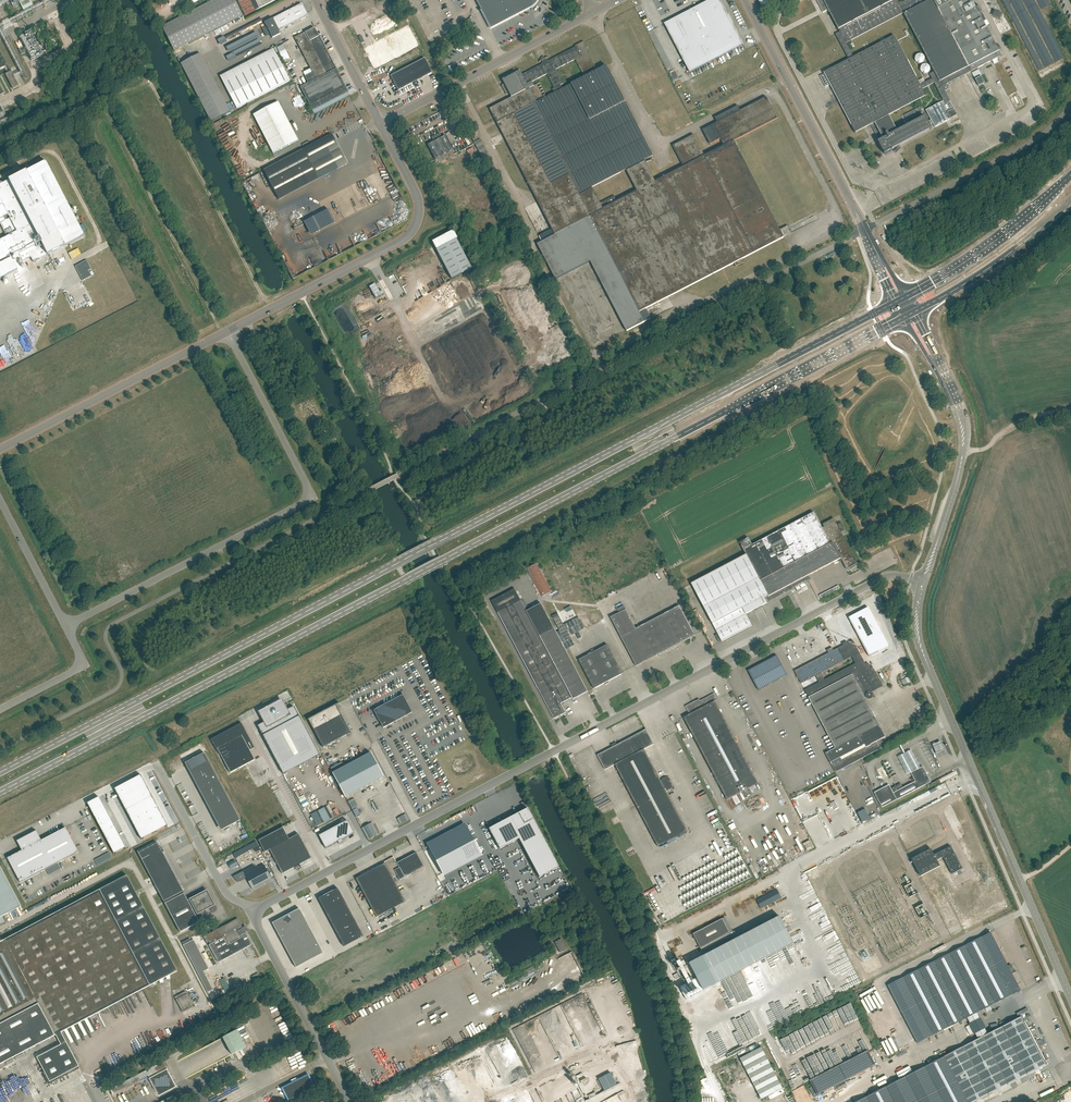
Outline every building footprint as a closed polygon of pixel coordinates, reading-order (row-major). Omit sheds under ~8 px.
[(23,11),(33,6),(30,0),(20,0),(18,1),(23,11)] [(234,0),(214,0),(162,27),(174,51),(242,16),(234,0)] [(259,8),(275,0),(255,0),(259,8)] [(491,28),(531,8),(528,3),(529,2),(530,1),(531,0),(476,0),(491,28)] [(720,0),(711,0),(694,9),(684,14),(664,24),(690,73),(738,47),(743,45),(733,25),(734,25),(729,15),(728,15),(720,0)] [(765,11),(775,6),(772,0),(759,0),(765,11)] [(933,124),(935,127),(941,124),(942,124),(949,120),(957,115),(950,102),(942,87),(971,72),(972,72),(971,71),(1001,56),(998,51),(999,51),(986,27),(976,7),(972,0),(907,0),(902,3),(901,2),(898,3),(897,0),(817,0),(823,13),(829,10),(840,33),(836,35),(838,38),(832,41),(822,22),(801,33),(813,55),(831,46),(830,45),(839,40),(845,51),(842,52),(844,55),(846,54),(849,60),(824,73),(855,132),(871,124),(880,141),(879,142),(885,153),(931,129),(930,126),(933,124)] [(307,14),(303,5),(300,4),(273,19),(264,23),(272,38),(281,34),(279,31),(306,16),(307,14)] [(979,6),(976,7),(986,27),(989,25),(979,6)] [(992,9),(990,14),(998,17),(1000,12),(992,9)] [(377,41),(367,46),(377,66),(387,61),(421,43),(411,23),(377,41)] [(314,27),(294,38),(306,60),(326,49),(314,27)] [(245,31),(217,44),(222,56),(233,51),(231,48),(249,40),(245,31)] [(22,34),(19,35),(27,51),(31,49),(28,43),(31,42),(28,34),(23,36),(22,34)] [(520,71),(503,80),(505,84),(502,86),(507,95),(511,93),(513,97),(514,97),(514,98),(490,110),(497,123),(552,229),(539,236),(542,242),(538,244),(592,350),(645,322),(653,318),(647,308),(734,263),(736,266),(744,262),(743,259),(784,237),(783,236),(791,232),(787,225),(779,229),(734,141),(778,119),(767,97),(741,111),(738,106),(715,118),(717,123),(703,130),(710,144),(721,139),(724,146),(705,156),(693,134),(672,145),(684,167),(655,182),(645,161),(644,162),(644,161),(653,156),(607,66),(598,71),(588,51),(589,50),(584,41),(575,46),(576,48),(549,61),(547,62),(546,58),(542,60),(544,64),(542,64),(542,65),(523,75),(520,71)] [(629,70),(634,83),(665,71),(661,60),(660,61),(652,42),(621,54),(625,65),(642,58),(642,57),(645,56),(648,61),(643,63),(643,64),(629,70)] [(278,53),(284,50),(281,43),(275,46),(278,53)] [(336,69),(333,62),(326,49),(306,60),(312,73),(305,77),(308,83),(300,87),(313,111),(348,92),(336,69)] [(915,62),(923,60),(922,52),(914,53),(915,62)] [(276,55),(223,82),(236,108),(289,80),(276,55)] [(390,76),(398,91),(432,73),(424,58),(390,76)] [(926,73),(929,65),(921,61),(918,69),(926,73)] [(13,89),(19,86),(11,71),(5,74),(13,89)] [(820,76),(826,87),(829,85),(824,74),(820,76)] [(985,83),(981,77),(975,80),(979,87),(985,83)] [(680,99),(650,113),(655,125),(686,111),(680,99)] [(274,153),(299,140),(278,101),(253,115),(274,153)] [(465,125),(472,121),(465,109),(459,113),(465,125)] [(471,136),(478,132),(474,125),(467,129),(471,136)] [(454,150),(446,135),(443,137),(441,132),(432,137),(434,141),(428,144),(435,159),(438,158),(440,162),(455,154),(453,150),(454,150)] [(278,200),(317,179),(347,164),(332,135),(263,171),(278,200)] [(475,142),(477,148),(483,145),(480,139),(475,142)] [(8,216),(10,218),(0,223),(7,237),(0,240),(0,280),(18,271),(12,259),(19,255),(23,262),(31,257),(34,263),(84,236),(46,161),(8,181),(0,185),(0,220),(8,216)] [(492,177),(498,189),(505,185),(498,174),(492,177)] [(504,200),(508,206),(513,204),(510,197),(504,200)] [(457,239),(453,231),(432,242),(451,279),(471,268),(456,239),(457,239)] [(379,292),(375,284),(369,287),(375,298),(384,293),(382,291),(379,292)] [(306,395),(309,400),(315,398),(313,392),(306,395)] [(317,398),(306,402),(310,413),(321,409),(317,398)] [(746,554),(691,583),(722,641),(751,625),(745,614),(769,602),(793,588),(807,581),(810,580),(808,575),(841,558),(846,569),(847,569),(846,568),(857,562),(834,518),(823,524),(824,526),(822,528),(814,512),(752,545),(748,537),(740,542),(746,554)] [(527,569),(542,597),(553,591),(538,563),(527,569)] [(492,601),(554,719),(566,712),(561,704),(572,698),(573,700),(588,692),(554,628),(554,627),(541,603),(527,611),(521,600),(515,589),(492,601)] [(637,666),(695,635),(679,606),(636,629),(626,609),(624,611),(622,607),(617,609),(619,613),(610,618),(637,666)] [(869,656),(888,646),(868,608),(849,618),(869,656)] [(880,739),(885,737),(879,725),(862,693),(869,690),(870,691),(880,685),(871,668),(869,663),(866,665),(853,640),(848,643),(849,646),(845,649),(843,646),(833,651),(832,648),(827,650),(829,653),(811,663),(795,671),(801,683),(816,676),(819,682),(805,690),(835,749),(826,753),(836,772),(884,747),(880,739)] [(578,660),(594,689),(605,683),(605,685),(609,683),(609,681),(623,674),(608,644),(578,660)] [(777,656),(762,664),(748,671),(758,690),(772,683),(787,675),(777,656)] [(285,688),(280,691),(282,696),(288,694),(285,688)] [(686,706),(690,714),(684,718),(727,800),(759,784),(715,701),(718,700),(715,693),(700,701),(699,699),(686,706)] [(402,695),(374,710),(383,728),(412,712),(403,695),(403,694),(402,694),(402,695)] [(673,708),(670,700),(663,703),(667,711),(673,708)] [(283,774),(319,755),(294,707),(285,711),(281,702),(261,713),(263,716),(262,716),(264,719),(266,721),(257,726),(283,774)] [(309,719),(307,720),(308,720),(323,747),(347,735),(350,733),(349,730),(349,729),(349,730),(348,728),(348,727),(347,727),(346,725),(345,723),(345,722),(344,720),(343,720),(342,718),(342,717),(338,710),(336,705),(335,706),(335,705),(330,708),(326,710),(326,709),(325,710),(322,712),(321,712),(320,713),(319,713),(315,715),(314,716),(313,716),(309,718),(309,719)] [(875,714),(888,707),(887,705),(874,712),(875,714)] [(922,708),(910,714),(913,718),(925,712),(922,708)] [(241,723),(211,739),(219,754),(220,754),(230,773),(255,760),(250,750),(254,748),(241,723)] [(644,731),(598,755),(606,770),(615,765),(645,749),(654,744),(646,730),(644,731)] [(910,747),(897,754),(905,773),(919,766),(910,747)] [(645,749),(615,765),(632,796),(658,847),(688,832),(667,792),(661,781),(645,749)] [(185,763),(210,812),(230,801),(204,753),(185,763)] [(371,753),(332,773),(345,797),(383,777),(371,753)] [(880,764),(875,767),(876,770),(877,769),(880,775),(884,773),(880,764)] [(923,767),(921,768),(911,773),(913,778),(911,779),(913,783),(903,788),(901,784),(898,786),(897,785),(891,788),(886,787),(874,793),(882,807),(897,800),(931,782),(923,767)] [(141,775),(127,782),(131,789),(144,782),(141,775)] [(508,784),(519,779),(518,776),(507,782),(508,784)] [(662,780),(661,781),(667,792),(672,789),(673,787),(668,777),(666,777),(663,779),(662,780)] [(127,782),(114,789),(118,796),(131,789),(127,782)] [(144,782),(131,789),(135,796),(148,789),(144,782)] [(496,794),(505,792),(504,788),(501,789),(501,786),(494,788),(496,794)] [(131,789),(118,796),(122,803),(135,796),(131,789)] [(148,789),(135,796),(139,803),(152,797),(148,789)] [(135,796),(122,803),(126,810),(139,803),(135,796)] [(99,797),(87,803),(91,810),(103,804),(99,797)] [(152,797),(139,803),(143,811),(156,804),(152,797)] [(139,803),(126,810),(130,818),(143,811),(139,803)] [(103,804),(91,810),(95,818),(106,811),(103,804)] [(156,804),(143,811),(147,818),(160,811),(156,804)] [(559,867),(527,808),(488,828),(499,849),(518,839),(539,877),(559,867)] [(787,812),(791,818),(795,815),(792,809),(787,812)] [(865,809),(857,813),(862,822),(870,819),(865,809)] [(106,811),(95,818),(99,825),(110,819),(106,811)] [(143,811),(130,818),(133,825),(147,818),(143,811)] [(160,811),(147,818),(150,825),(164,818),(160,811)] [(316,811),(310,814),(316,826),(322,823),(316,811)] [(147,818),(133,825),(137,832),(150,825),(147,818)] [(164,818),(150,825),(154,832),(167,826),(164,818)] [(110,819),(99,825),(102,832),(114,826),(110,819)] [(341,840),(354,833),(347,820),(319,835),(325,848),(338,842),(339,844),(342,842),(341,840)] [(150,825),(137,832),(141,839),(154,832),(150,825)] [(114,826),(102,832),(106,839),(118,833),(114,826)] [(283,828),(283,827),(259,840),(265,852),(270,850),(270,849),(289,839),(283,828)] [(78,852),(65,828),(41,840),(38,835),(39,834),(36,830),(21,838),(22,838),(17,841),(22,851),(7,858),(20,883),(78,852)] [(429,849),(442,873),(481,853),(468,829),(429,849)] [(118,833),(106,839),(110,846),(122,840),(118,833)] [(310,855),(298,834),(289,839),(270,849),(270,850),(281,871),(282,874),(312,858),(310,855)] [(122,840),(110,846),(114,854),(125,848),(122,840)] [(160,848),(157,843),(138,853),(138,851),(137,852),(163,901),(164,901),(165,903),(180,932),(199,922),(195,914),(213,905),(206,892),(188,902),(184,893),(183,891),(163,853),(164,852),(161,847),(160,848)] [(931,852),(914,861),(921,875),(938,866),(936,862),(944,858),(952,875),(963,870),(952,847),(933,857),(931,852)] [(385,863),(356,878),(376,917),(405,902),(392,878),(397,875),(400,880),(424,867),(416,852),(397,863),(396,861),(390,861),(389,859),(384,862),(385,863)] [(235,860),(228,864),(230,869),(237,865),(235,860)] [(243,871),(235,875),(238,882),(246,878),(252,889),(271,879),(264,865),(245,875),(243,871)] [(0,867),(0,917),(21,906),(0,867)] [(56,1035),(61,1045),(37,1057),(50,1082),(79,1066),(61,1032),(177,972),(127,875),(0,942),(0,1064),(56,1035)] [(363,936),(337,888),(318,898),(344,947),(363,936)] [(777,890),(757,901),(761,908),(781,898),(777,890)] [(910,901),(919,896),(916,891),(908,896),(910,901)] [(272,923),(296,967),(323,953),(299,908),(272,923)] [(698,979),(680,989),(686,1000),(717,984),(794,943),(780,916),(703,957),(689,964),(698,979)] [(241,925),(238,918),(203,937),(207,944),(209,942),(210,944),(209,945),(218,963),(252,945),(246,935),(241,925)] [(722,919),(693,934),(701,949),(730,934),(722,919)] [(1047,1065),(1044,1059),(1045,1059),(1025,1021),(1025,1022),(1022,1017),(988,1034),(985,1028),(986,1028),(981,1018),(980,1019),(977,1013),(985,1009),(987,1012),(991,1010),(990,1006),(1021,991),(1012,974),(1015,972),(1011,965),(1008,966),(991,933),(888,986),(918,1043),(967,1018),(970,1024),(969,1024),(974,1034),(975,1033),(978,1039),(857,1101),(976,1101),(1047,1065)] [(566,949),(561,939),(554,942),(560,952),(566,949)] [(189,956),(192,963),(203,958),(201,954),(199,950),(189,956)] [(757,964),(742,971),(744,975),(759,968),(757,964)] [(726,983),(741,978),(740,974),(725,980),(726,983)] [(764,978),(768,987),(776,983),(771,975),(764,978)] [(223,977),(212,983),(218,994),(235,984),(232,980),(226,983),(223,977)] [(185,992),(174,997),(182,1013),(193,1007),(185,992)] [(788,997),(790,1004),(801,1001),(800,996),(793,998),(793,995),(788,997)] [(877,1022),(881,1029),(890,1025),(886,1017),(877,1022)] [(231,1033),(222,1038),(231,1055),(245,1047),(234,1026),(229,1029),(231,1033)] [(886,1036),(885,1034),(877,1037),(885,1055),(903,1047),(896,1031),(886,1036)] [(783,1088),(762,1047),(740,1058),(761,1099),(783,1088)] [(809,1080),(817,1095),(876,1065),(868,1050),(809,1080)] [(348,1065),(354,1063),(351,1057),(345,1060),(348,1065)] [(158,1096),(176,1087),(163,1062),(110,1089),(113,1094),(147,1076),(158,1096)] [(289,1101),(315,1089),(308,1075),(282,1088),(289,1101)] [(607,1075),(591,1081),(593,1088),(597,1087),(598,1089),(604,1087),(603,1083),(609,1081),(607,1075)] [(619,1097),(617,1092),(602,1099),(604,1101),(609,1101),(619,1097)]
